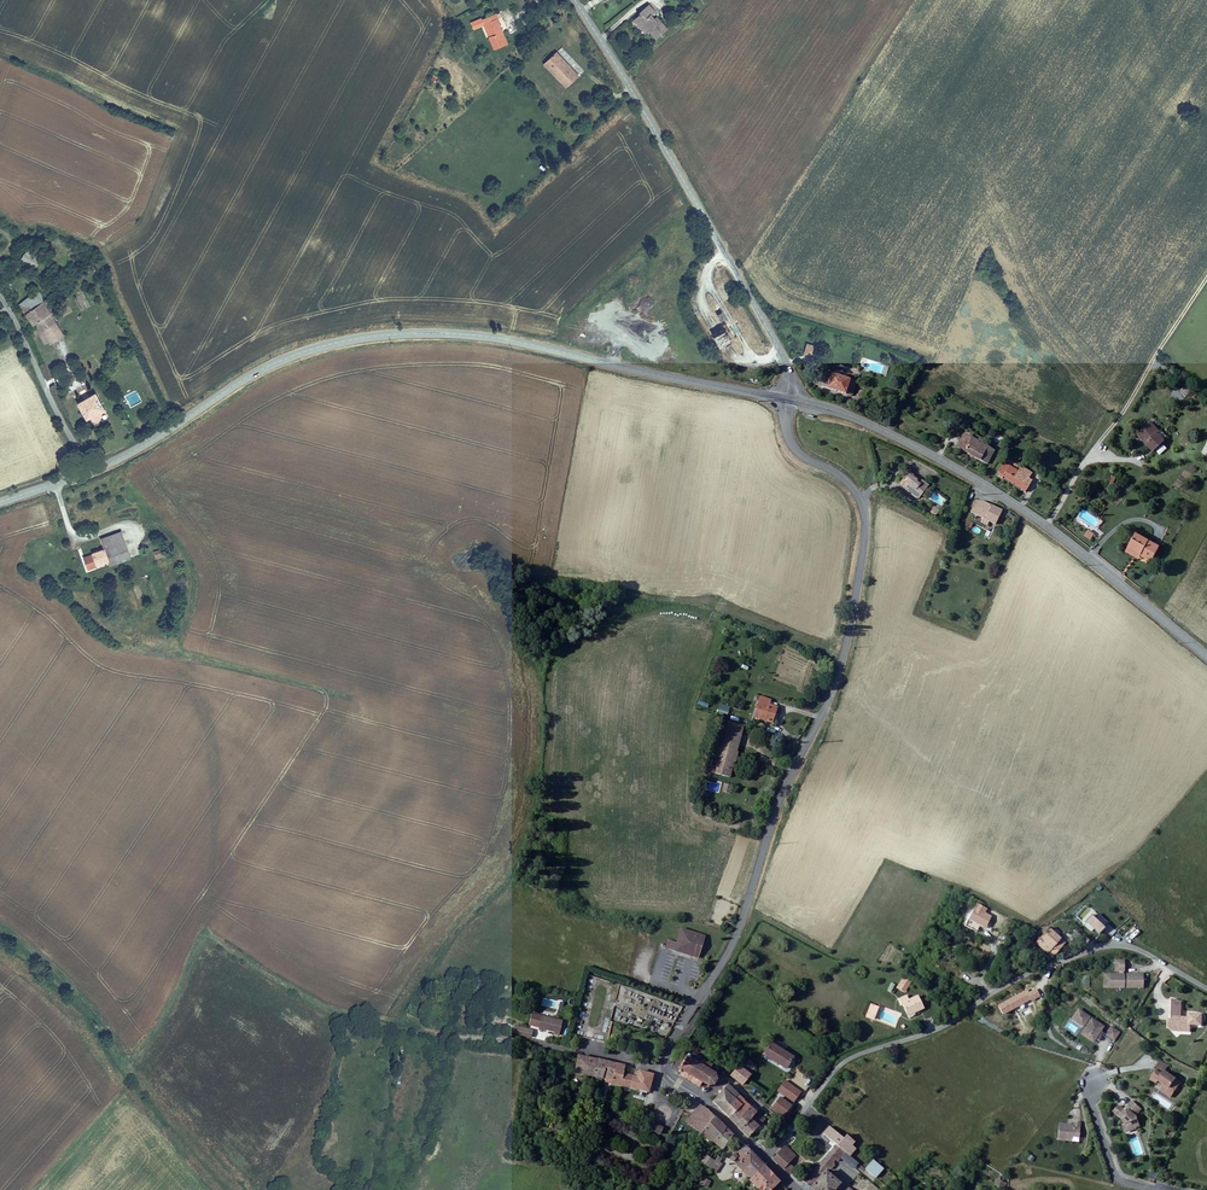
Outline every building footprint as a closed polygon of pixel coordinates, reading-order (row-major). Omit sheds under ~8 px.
[(639,13),(632,19),(637,24),(640,22),(646,29),(647,29),(654,37),(665,27),(657,19),(655,21),(652,18),(648,13),(652,10),(646,4),(637,11),(639,13)] [(482,21),(485,26),(487,25),(493,37),(490,38),(495,49),(508,43),(497,20),(499,19),(496,13),(482,21)] [(640,22),(637,24),(644,32),(646,29),(640,22)] [(487,25),(485,26),(482,28),(487,39),(490,38),(493,37),(487,25)] [(545,62),(566,83),(577,72),(556,51),(545,62)] [(24,261),(30,265),(37,256),(30,251),(24,261)] [(43,260),(37,256),(30,265),(36,269),(43,260)] [(11,287),(8,284),(5,287),(9,293),(13,290),(11,287)] [(22,304),(37,324),(42,321),(54,313),(56,311),(47,299),(43,293),(45,291),(43,288),(22,304)] [(52,295),(47,299),(56,311),(58,307),(59,306),(52,295)] [(725,319),(729,316),(724,309),(720,311),(725,319)] [(48,330),(60,323),(54,313),(42,321),(48,330)] [(42,321),(37,324),(48,345),(67,335),(60,323),(48,330),(42,321)] [(722,344),(734,337),(727,326),(715,333),(722,344)] [(803,354),(812,357),(816,345),(806,342),(803,354)] [(91,368),(100,363),(95,353),(86,359),(91,368)] [(861,377),(833,367),(828,382),(856,391),(861,377)] [(1185,386),(1181,390),(1185,395),(1190,391),(1185,386)] [(90,417),(108,406),(99,390),(81,401),(90,417)] [(1153,431),(1149,426),(1142,434),(1150,443),(1147,446),(1154,453),(1164,443),(1158,436),(1160,433),(1156,429),(1153,431)] [(1000,445),(1005,438),(997,432),(993,439),(1000,445)] [(990,462),(996,450),(969,434),(963,447),(990,462)] [(1032,476),(1036,471),(1025,464),(1021,471),(1014,467),(1014,466),(1006,461),(999,473),(1005,477),(1006,476),(1022,486),(1022,488),(1027,491),(1035,478),(1032,476)] [(908,478),(902,485),(905,487),(909,482),(917,489),(919,485),(908,478)] [(1108,494),(1117,480),(1112,478),(1103,492),(1108,494)] [(905,487),(902,485),(899,491),(917,504),(927,491),(919,485),(917,489),(909,482),(905,487)] [(971,515),(996,528),(1003,516),(985,506),(983,508),(977,505),(971,515)] [(936,517),(938,508),(932,506),(929,515),(936,517)] [(1088,528),(1083,535),(1090,540),(1094,533),(1088,528)] [(100,539),(104,549),(124,542),(120,532),(100,539)] [(1150,565),(1159,550),(1135,536),(1127,551),(1140,558),(1139,559),(1150,565)] [(108,562),(110,565),(130,557),(124,542),(104,549),(91,554),(91,557),(81,560),(86,571),(95,568),(95,566),(108,562)] [(1107,547),(1101,542),(1097,547),(1103,552),(1107,547)] [(1127,551),(1124,556),(1137,563),(1139,559),(1140,558),(1127,551)] [(775,721),(780,705),(772,703),(773,698),(762,695),(756,715),(775,721)] [(723,750),(718,767),(713,766),(711,774),(734,779),(739,763),(741,763),(743,754),(741,753),(744,739),(746,730),(729,725),(723,750)] [(727,792),(747,797),(749,789),(730,784),(727,792)] [(975,908),(969,920),(981,926),(987,929),(993,917),(975,908)] [(1091,931),(1093,929),(1099,933),(1105,926),(1091,914),(1082,923),(1091,931)] [(981,926),(969,920),(966,927),(977,933),(981,926)] [(696,957),(702,935),(681,929),(676,944),(668,941),(665,949),(696,957)] [(1045,952),(1054,958),(1066,946),(1050,930),(1044,934),(1045,936),(1038,944),(1045,952)] [(706,936),(702,935),(696,957),(699,958),(706,936)] [(1007,948),(1013,944),(1000,936),(997,943),(1007,948)] [(1124,963),(1115,963),(1115,974),(1124,974),(1124,963)] [(905,975),(897,987),(905,992),(913,980),(905,975)] [(1124,977),(1110,977),(1111,990),(1124,990),(1124,985),(1127,985),(1127,990),(1143,990),(1143,976),(1127,977),(1127,981),(1124,981),(1124,977)] [(954,994),(949,998),(958,1008),(964,1002),(954,994)] [(909,1015),(916,1012),(914,1009),(923,1006),(919,997),(909,1001),(907,996),(899,1000),(901,1004),(904,1003),(909,1015)] [(958,1008),(949,998),(945,1002),(955,1011),(958,1008)] [(1185,1001),(1184,1001),(1183,1001),(1182,1001),(1181,1001),(1181,1000),(1180,1000),(1179,1000),(1178,1000),(1177,999),(1176,999),(1173,999),(1173,1000),(1174,1000),(1174,1015),(1175,1015),(1175,1020),(1173,1020),(1171,1020),(1171,1027),(1176,1027),(1180,1031),(1184,1027),(1192,1027),(1192,1025),(1203,1025),(1204,1015),(1203,1014),(1202,1014),(1201,1014),(1200,1013),(1199,1013),(1198,1013),(1197,1013),(1197,1014),(1192,1014),(1192,1018),(1183,1017),(1184,1001),(1185,1001)] [(878,1006),(873,1005),(868,1018),(873,1020),(878,1006)] [(1082,1012),(1077,1009),(1071,1018),(1076,1022),(1082,1012)] [(1088,1016),(1082,1012),(1076,1022),(1085,1028),(1087,1025),(1090,1027),(1086,1032),(1095,1038),(1099,1039),(1101,1034),(1099,1032),(1100,1029),(1103,1025),(1091,1018),(1090,1019),(1087,1018),(1088,1016)] [(552,1033),(559,1035),(562,1021),(535,1014),(532,1026),(540,1027),(540,1029),(547,1030),(552,1031),(552,1033)] [(1111,1025),(1104,1035),(1114,1041),(1120,1031),(1111,1025)] [(528,1029),(514,1026),(512,1034),(527,1036),(528,1029)] [(1095,1038),(1086,1032),(1084,1035),(1093,1041),(1095,1038)] [(793,1058),(771,1043),(764,1054),(786,1069),(793,1058)] [(689,1058),(687,1059),(681,1069),(682,1070),(681,1072),(683,1074),(682,1075),(701,1086),(704,1082),(708,1084),(709,1087),(710,1087),(711,1085),(714,1086),(715,1084),(717,1080),(719,1080),(719,1079),(718,1078),(718,1076),(719,1076),(719,1075),(717,1074),(719,1071),(694,1055),(693,1057),(691,1055),(689,1056),(689,1058)] [(596,1061),(577,1057),(574,1074),(592,1078),(596,1061)] [(746,1059),(732,1076),(743,1085),(746,1081),(751,1076),(749,1074),(744,1070),(750,1062),(746,1059)] [(552,1060),(548,1075),(566,1079),(567,1065),(552,1060)] [(596,1061),(592,1078),(607,1081),(612,1081),(616,1065),(596,1061)] [(1170,1067),(1162,1061),(1159,1066),(1167,1071),(1170,1067)] [(756,1066),(750,1062),(744,1070),(749,1074),(756,1066)] [(612,1081),(607,1081),(606,1083),(649,1093),(651,1088),(653,1077),(651,1076),(636,1070),(633,1079),(625,1077),(627,1068),(616,1065),(612,1081)] [(1167,1071),(1159,1066),(1156,1070),(1158,1071),(1153,1080),(1158,1083),(1160,1081),(1167,1085),(1171,1088),(1167,1093),(1173,1097),(1183,1082),(1166,1072),(1167,1071)] [(566,1079),(548,1075),(544,1091),(555,1094),(557,1085),(565,1086),(566,1079)] [(730,1085),(715,1102),(731,1117),(736,1109),(730,1104),(735,1099),(731,1095),(735,1091),(730,1085)] [(779,1097),(791,1106),(795,1100),(784,1091),(779,1097)] [(730,1104),(736,1109),(743,1116),(751,1108),(743,1101),(744,1100),(739,1094),(735,1099),(730,1104)] [(783,1116),(791,1106),(779,1097),(775,1103),(771,1108),(783,1116)] [(1127,1110),(1122,1106),(1117,1112),(1126,1120),(1128,1124),(1130,1123),(1133,1130),(1140,1127),(1143,1126),(1139,1117),(1138,1116),(1144,1109),(1135,1101),(1129,1108),(1131,1110),(1129,1112),(1127,1110)] [(695,1129),(710,1140),(722,1125),(710,1114),(701,1108),(688,1124),(694,1130),(695,1129)] [(743,1116),(737,1123),(742,1128),(749,1121),(752,1117),(757,1112),(751,1108),(743,1116)] [(736,1109),(731,1117),(737,1123),(743,1116),(736,1109)] [(766,1120),(757,1112),(752,1117),(759,1126),(766,1120)] [(752,1117),(749,1121),(756,1129),(759,1126),(752,1117)] [(749,1121),(742,1128),(750,1135),(756,1129),(749,1121)] [(1061,1141),(1068,1142),(1069,1138),(1076,1138),(1082,1139),(1083,1123),(1077,1123),(1077,1126),(1062,1125),(1061,1141)] [(1128,1124),(1126,1125),(1129,1132),(1140,1128),(1140,1127),(1133,1130),(1130,1123),(1128,1124)] [(722,1125),(710,1140),(716,1144),(727,1130),(722,1125)] [(652,1133),(662,1138),(665,1131),(655,1126),(652,1133)] [(727,1130),(716,1144),(725,1151),(726,1150),(735,1137),(727,1130)] [(795,1154),(785,1145),(775,1159),(785,1167),(789,1162),(795,1154)] [(848,1189),(841,1183),(826,1172),(827,1171),(833,1171),(836,1167),(834,1163),(836,1160),(839,1163),(843,1159),(839,1156),(843,1151),(836,1145),(806,1182),(816,1189),(847,1189),(848,1189)] [(753,1180),(765,1166),(746,1147),(737,1157),(734,1156),(731,1162),(741,1170),(753,1180)] [(725,1151),(719,1160),(724,1163),(731,1154),(726,1150),(725,1151)] [(849,1156),(843,1151),(839,1156),(843,1159),(845,1160),(849,1156)] [(702,1161),(706,1164),(713,1169),(716,1163),(706,1156),(702,1161)] [(876,1178),(884,1169),(873,1159),(865,1169),(876,1178)] [(794,1166),(789,1162),(785,1167),(790,1170),(794,1166)] [(780,1182),(765,1166),(753,1180),(751,1182),(759,1189),(772,1189),(780,1182)] [(747,1186),(751,1182),(753,1180),(741,1170),(736,1178),(747,1186)] [(1154,1179),(1157,1172),(1152,1170),(1149,1176),(1154,1179)] [(657,1189),(663,1176),(656,1171),(649,1185),(657,1189)] [(700,1184),(707,1188),(711,1181),(703,1178),(700,1184)] [(618,1189),(631,1189),(634,1184),(622,1179),(618,1189)] [(996,1184),(1004,1189),(1005,1183),(999,1179),(996,1184)]
